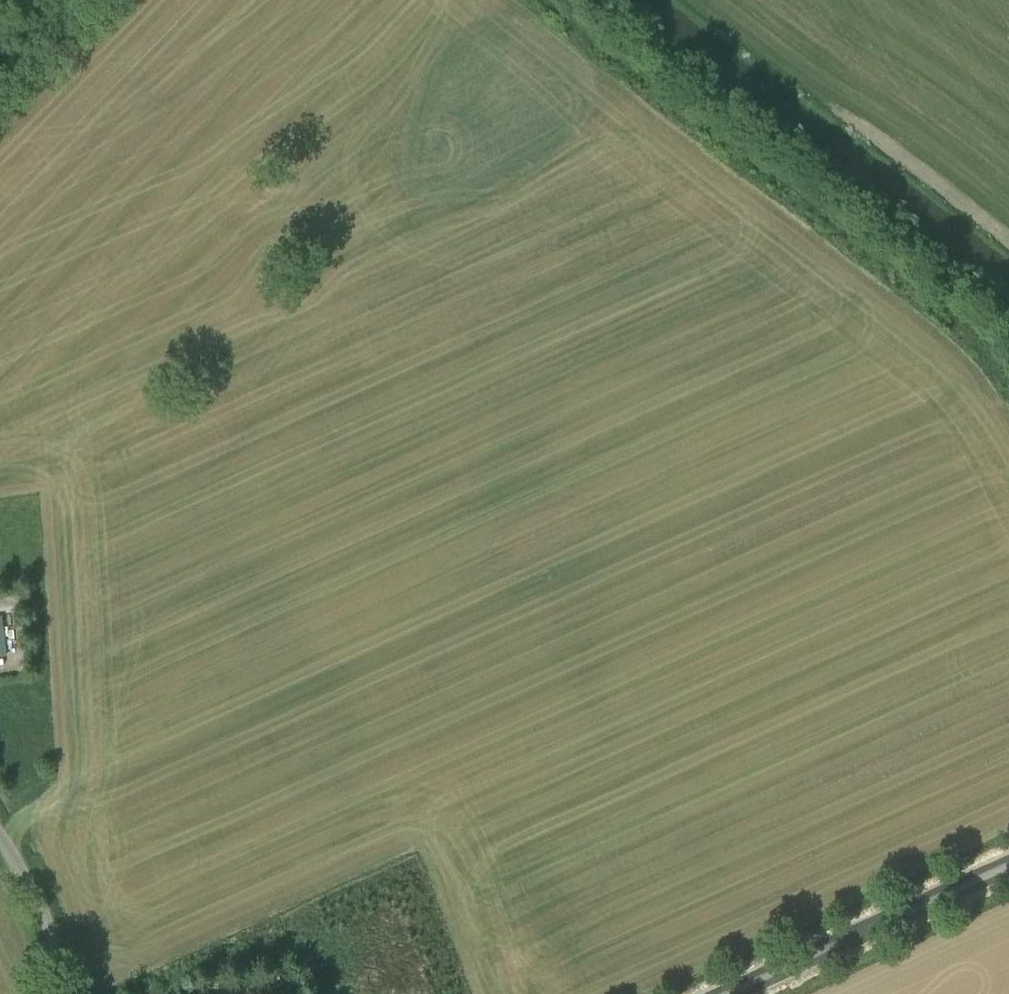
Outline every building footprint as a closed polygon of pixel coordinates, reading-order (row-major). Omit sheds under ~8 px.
[(266,983),(279,980),(277,970),(263,973),(266,983)] [(210,991),(224,988),(222,978),(208,981),(210,991)]
